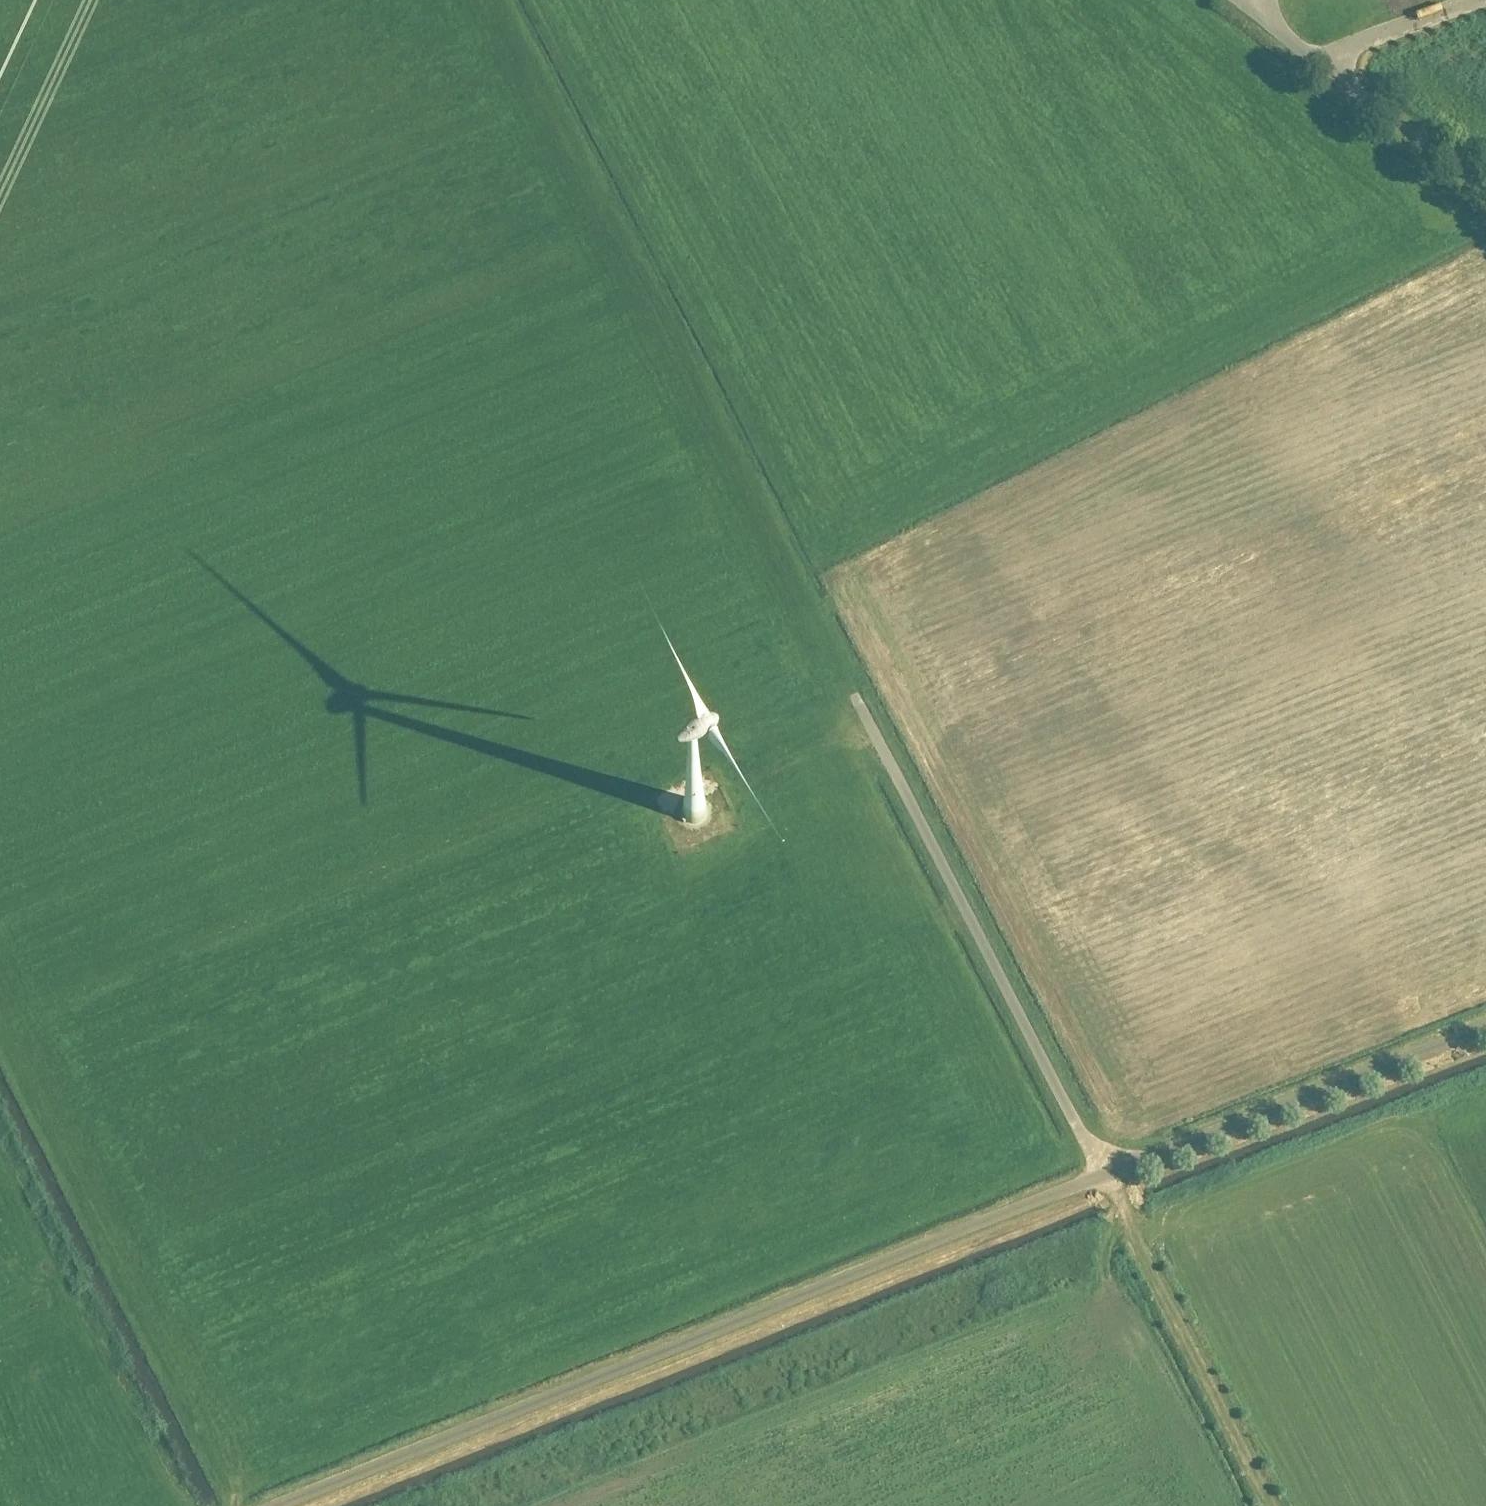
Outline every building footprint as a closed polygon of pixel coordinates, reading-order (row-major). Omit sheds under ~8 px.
[(682,810),(682,812),(682,814),(682,816),(683,818),(684,820),(685,821),(687,823),(688,824),(690,824),(692,825),(694,825),(696,825),(698,824),(700,824),(702,823),(703,821),(704,820),(705,818),(706,816),(707,814),(707,812),(707,810),(706,808),(705,807),(704,805),(703,803),(702,802),(700,801),(698,800),(696,800),(694,800),(692,800),(690,800),(688,801),(687,802),(685,803),(684,805),(683,807),(682,808),(682,810)]
